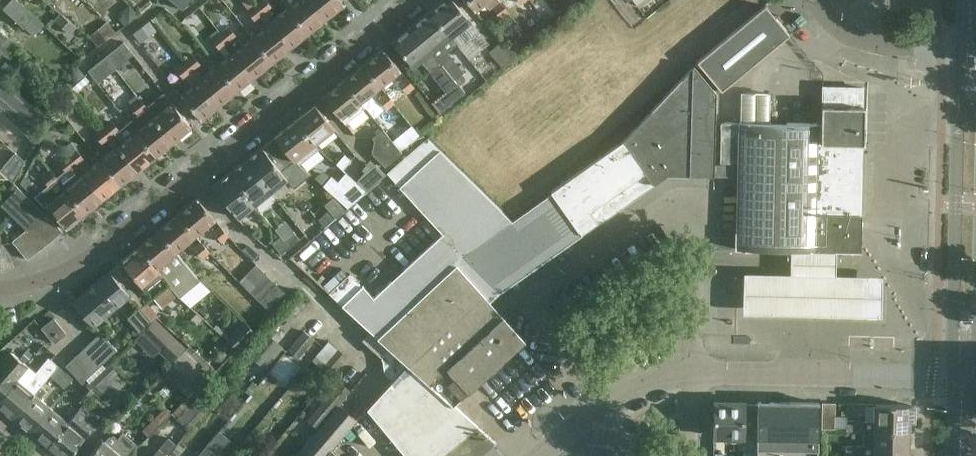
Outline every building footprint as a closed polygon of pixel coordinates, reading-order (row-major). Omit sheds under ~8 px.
[(24,27),(25,26),(34,35),(44,25),(17,0),(12,0),(4,9),(24,27)] [(256,5),(291,48),(308,33),(289,9),(275,20),(268,11),(272,7),(266,0),(262,0),(256,5)] [(311,0),(281,0),(289,9),(308,33),(326,19),(311,0)] [(326,19),(344,4),(341,0),(311,0),(326,19)] [(457,45),(468,58),(486,43),(461,11),(452,0),(443,0),(430,11),(457,44),(457,45)] [(500,0),(467,0),(475,11),(486,3),(491,10),(493,8),(501,2),(500,0)] [(500,19),(509,13),(501,2),(493,8),(500,19)] [(291,48),(256,5),(248,12),(256,21),(260,18),(267,26),(253,38),(273,62),(291,48)] [(790,34),(766,5),(697,62),(722,91),(790,34)] [(130,6),(121,13),(123,16),(120,19),(125,25),(138,15),(130,6)] [(430,11),(411,26),(455,80),(455,79),(463,73),(447,53),(457,45),(457,44),(430,11)] [(60,13),(54,20),(71,34),(77,27),(60,13)] [(107,22),(90,36),(98,46),(116,32),(107,22)] [(455,80),(411,26),(392,41),(412,66),(413,67),(422,59),(447,90),(457,82),(455,79),(455,80)] [(229,27),(221,34),(255,76),(273,62),(253,38),(239,49),(232,40),(237,37),(229,27)] [(0,28),(0,49),(6,55),(17,44),(0,28)] [(255,76),(221,34),(213,40),(221,50),(225,46),(232,55),(218,66),(237,90),(255,76)] [(124,43),(106,57),(115,68),(133,54),(124,43)] [(489,51),(502,67),(512,59),(499,43),(489,51)] [(396,64),(383,49),(363,65),(381,87),(401,70),(396,64)] [(193,56),(185,62),(220,105),(237,90),(218,66),(204,77),(197,69),(201,65),(193,56)] [(115,68),(106,57),(88,71),(97,83),(115,68)] [(220,105),(185,62),(177,69),(185,79),(189,75),(196,84),(182,95),(201,120),(220,105)] [(717,91),(695,64),(623,141),(653,183),(664,175),(670,174),(714,176),(714,164),(717,91)] [(381,87),(363,65),(343,81),(361,103),(361,102),(381,87)] [(78,67),(63,78),(74,91),(89,79),(78,67)] [(398,83),(406,94),(414,87),(406,77),(398,83)] [(3,79),(0,82),(0,100),(12,87),(3,79)] [(361,103),(343,81),(324,97),(345,124),(365,108),(361,102),(361,103)] [(465,92),(457,82),(447,90),(432,102),(440,112),(465,92)] [(822,85),(822,105),(822,124),(817,124),(817,123),(740,121),(739,165),(714,164),(714,176),(739,176),(737,248),(737,249),(791,250),(836,251),(861,252),(861,232),(861,217),(862,215),(858,215),(860,144),(863,144),(863,143),(861,143),(863,88),(829,87),(823,87),(823,85),(822,85)] [(12,87),(0,100),(0,110),(4,114),(21,95),(12,87)] [(395,103),(386,92),(378,99),(387,110),(395,103)] [(164,93),(147,107),(174,141),(192,127),(164,93)] [(30,104),(21,95),(4,114),(13,122),(30,104)] [(147,107),(140,99),(131,106),(138,115),(129,122),(156,156),(174,141),(147,107)] [(39,112),(30,104),(13,122),(22,130),(39,112)] [(335,128),(315,104),(294,121),(314,146),(335,128)] [(48,120),(39,112),(22,130),(33,141),(48,120)] [(112,121),(104,128),(138,171),(156,156),(129,122),(119,131),(112,121)] [(317,150),(314,146),(294,121),(275,136),(299,165),(317,150)] [(138,171),(104,128),(96,134),(103,143),(107,140),(114,149),(101,160),(121,184),(138,171)] [(372,153),(385,167),(402,152),(383,129),(373,138),(375,141),(372,153)] [(262,146),(261,147),(245,160),(271,192),(301,167),(299,165),(275,136),(275,137),(263,147),(262,146)] [(457,267),(488,301),(499,292),(582,233),(553,194),(514,221),(428,138),(388,174),(443,234),(374,296),(350,273),(329,293),(372,331),(378,337),(457,267)] [(653,183),(623,141),(551,191),(553,194),(582,233),(630,200),(628,197),(633,193),(635,196),(653,183)] [(6,145),(0,152),(0,169),(15,153),(6,145)] [(76,150),(68,156),(103,199),(121,184),(101,160),(91,168),(76,150)] [(15,153),(0,169),(0,170),(10,178),(13,182),(24,161),(15,153)] [(343,170),(351,160),(345,154),(336,164),(343,170)] [(103,199),(68,156),(60,163),(67,172),(71,169),(79,178),(66,189),(85,213),(103,199)] [(271,192),(245,160),(229,172),(255,204),(271,192)] [(0,170),(0,179),(10,178),(0,170)] [(42,178),(49,187),(43,193),(50,201),(47,204),(67,228),(85,213),(66,189),(51,170),(42,178)] [(255,204),(229,172),(213,185),(239,217),(255,204)] [(324,185),(340,199),(355,181),(346,173),(339,181),(333,176),(324,185)] [(366,191),(355,181),(340,199),(348,206),(366,191)] [(19,187),(2,205),(13,215),(29,198),(19,187)] [(719,192),(718,202),(738,202),(738,193),(719,192)] [(37,206),(29,198),(13,215),(21,223),(37,206)] [(215,220),(198,198),(178,215),(195,236),(215,220)] [(718,202),(718,212),(737,212),(738,202),(718,202)] [(45,214),(37,206),(21,223),(26,229),(30,226),(38,220),(45,214)] [(325,227),(337,218),(330,209),(318,219),(325,227)] [(718,212),(718,222),(737,222),(737,212),(718,212)] [(63,231),(45,214),(38,220),(53,239),(63,231)] [(195,236),(178,215),(158,231),(176,252),(195,236)] [(53,239),(38,220),(30,226),(46,245),(53,239)] [(46,245),(30,226),(26,229),(22,233),(37,252),(46,245)] [(229,236),(221,226),(213,231),(223,242),(229,236)] [(176,252),(158,231),(138,247),(168,284),(179,297),(199,280),(176,252)] [(294,231),(284,239),(289,247),(300,239),(294,231)] [(37,252),(22,233),(12,240),(28,259),(37,252)] [(281,254),(289,247),(284,239),(281,236),(273,243),(281,254)] [(211,252),(201,242),(193,248),(203,260),(211,252)] [(168,284),(138,247),(117,264),(118,265),(110,271),(125,289),(137,280),(152,297),(168,284)] [(836,251),(791,250),(791,264),(790,273),(772,273),(750,273),(744,272),(743,313),(750,313),(771,313),(798,314),(826,315),(853,315),(873,316),(881,316),(882,275),(874,275),(854,275),(836,274),(836,265),(836,251)] [(256,264),(239,281),(251,292),(268,275),(256,264)] [(525,341),(488,301),(457,267),(378,337),(389,347),(409,365),(454,405),(468,392),(469,392),(469,391),(525,341)] [(131,296),(125,289),(110,271),(73,301),(93,326),(109,314),(131,296)] [(275,283),(268,275),(251,292),(260,301),(277,283),(276,283),(275,283)] [(285,292),(277,283),(260,301),(268,309),(285,292)] [(147,303),(140,308),(152,322),(158,316),(147,303)] [(140,308),(128,318),(140,332),(152,322),(140,308)] [(67,333),(54,317),(42,327),(54,343),(67,333)] [(156,319),(135,340),(153,357),(159,351),(170,363),(186,348),(156,319)] [(245,321),(227,338),(238,349),(256,332),(245,321)] [(264,331),(246,353),(266,369),(284,347),(264,331)] [(304,331),(288,350),(298,359),(314,340),(304,331)] [(389,347),(378,337),(372,331),(364,340),(381,355),(389,347)] [(100,332),(92,341),(108,359),(117,350),(100,332)] [(108,359),(92,341),(84,348),(100,366),(108,359)] [(409,365),(389,347),(381,355),(385,373),(392,380),(390,382),(392,383),(409,365)] [(100,366),(84,348),(75,357),(91,374),(100,366)] [(211,372),(186,348),(170,363),(163,371),(189,396),(211,372)] [(338,349),(321,368),(323,369),(319,374),(325,380),(330,376),(331,377),(348,357),(338,349)] [(28,365),(10,351),(0,363),(0,400),(28,365)] [(36,372),(28,365),(0,400),(0,407),(14,418),(40,386),(49,375),(57,365),(48,357),(36,372)] [(91,374),(75,357),(66,365),(83,382),(91,374)] [(73,378),(57,365),(49,375),(65,388),(73,378)] [(409,365),(392,383),(390,382),(368,409),(407,455),(439,455),(449,448),(458,441),(468,433),(477,425),(454,405),(409,365)] [(350,390),(340,382),(308,420),(318,429),(339,405),(350,390)] [(45,391),(40,386),(14,418),(30,432),(51,408),(39,398),(45,391)] [(83,405),(89,398),(94,393),(86,386),(75,398),(83,405)] [(714,401),(714,422),(713,437),(757,438),(757,419),(744,419),(744,404),(744,401),(714,401)] [(758,402),(758,404),(744,404),(744,419),(757,419),(757,438),(757,455),(818,455),(819,403),(758,402)] [(822,403),(821,428),(834,428),(834,404),(822,403)] [(205,416),(191,404),(179,418),(192,430),(205,416)] [(910,405),(874,404),(874,422),(864,421),(864,420),(847,419),(847,431),(864,431),(910,431),(910,421),(914,421),(915,406),(910,406),(910,405)] [(339,405),(318,429),(296,455),(325,455),(331,449),(331,448),(357,420),(339,405)] [(68,422),(51,408),(30,432),(48,446),(68,422)] [(68,422),(48,446),(59,455),(70,455),(86,437),(97,422),(80,408),(68,422)] [(478,426),(477,425),(468,433),(484,453),(496,444),(477,427),(478,426)] [(910,431),(864,431),(864,445),(846,445),(846,455),(909,455),(909,447),(914,447),(914,432),(910,431)] [(123,433),(118,438),(114,436),(109,437),(106,441),(103,439),(94,449),(94,450),(89,455),(124,455),(138,445),(123,433)] [(468,433),(458,441),(471,455),(481,455),(484,453),(468,433)] [(169,437),(159,448),(153,455),(169,455),(178,445),(169,437)] [(458,441),(449,448),(455,455),(471,455),(458,441)] [(449,448),(439,455),(440,455),(455,455),(449,448)]
